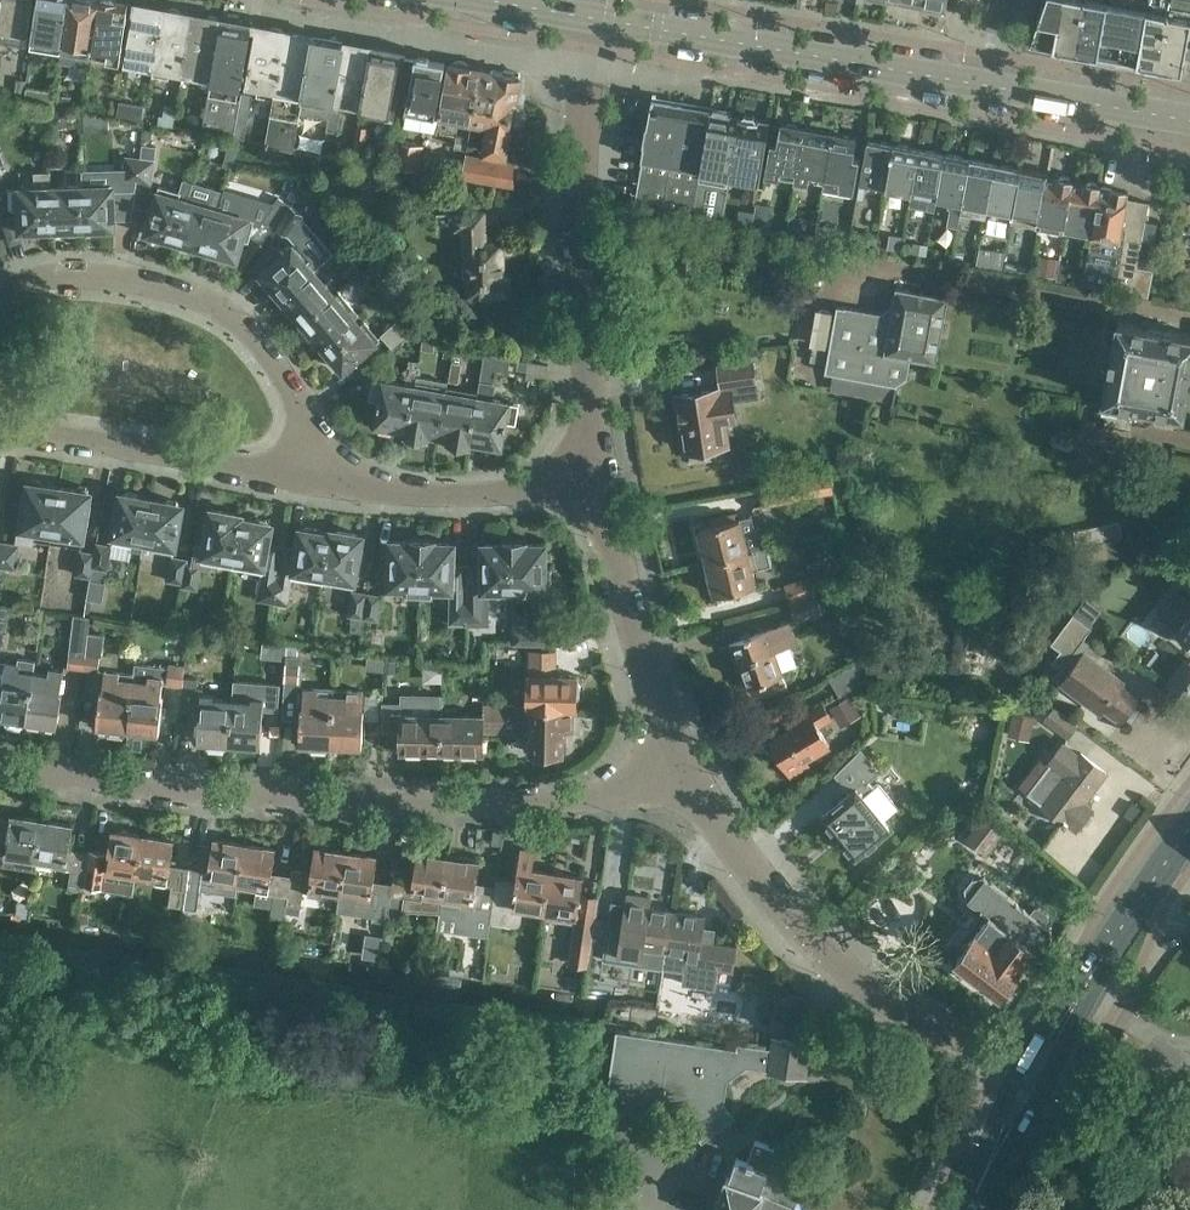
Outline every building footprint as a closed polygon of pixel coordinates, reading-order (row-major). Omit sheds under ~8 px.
[(0,15),(0,41),(25,45),(32,0),(2,0),(0,15)] [(60,51),(68,0),(37,0),(30,46),(60,51)] [(60,61),(89,66),(91,56),(88,56),(97,0),(68,0),(60,51),(61,51),(60,61)] [(88,56),(91,56),(119,61),(128,3),(110,0),(97,0),(88,56)] [(944,10),(946,0),(892,0),(944,10)] [(1030,42),(1032,43),(1076,51),(1086,0),(1045,0),(1030,42)] [(1076,51),(1161,66),(1173,0),(1148,0),(1147,9),(1101,1),(1101,0),(1086,0),(1076,51)] [(1161,66),(1189,72),(1189,0),(1173,0),(1161,66)] [(124,64),(153,69),(164,11),(135,6),(124,64)] [(164,11),(153,69),(182,74),(193,16),(181,14),(178,9),(171,8),(167,12),(164,11)] [(193,16),(182,74),(211,79),(222,21),(193,16)] [(211,79),(202,125),(234,131),(240,98),(238,97),(251,26),(222,21),(211,79)] [(270,111),(285,33),(283,32),(279,29),(272,28),(270,30),(255,27),(245,85),(258,87),(258,93),(263,94),(260,109),(270,111)] [(303,96),(314,38),(285,33),(270,111),(271,111),(266,144),(293,149),(300,111),(303,96)] [(303,95),(300,111),(329,117),(342,43),(340,42),(338,38),(332,36),(327,40),(314,38),(303,95)] [(327,130),(337,132),(343,103),(360,106),(371,48),(342,43),(329,117),(330,117),(327,130)] [(371,48),(360,106),(389,112),(400,53),(392,52),(392,49),(383,48),(383,50),(371,48)] [(437,130),(449,66),(414,59),(402,122),(437,130)] [(437,130),(456,134),(454,145),(466,147),(471,122),(480,68),(468,66),(463,63),(458,62),(452,65),(449,64),(449,66),(437,130)] [(480,68),(471,122),(488,125),(483,151),(505,155),(510,126),(518,127),(524,125),(526,111),(521,104),(523,94),(520,93),(523,79),(518,78),(519,76),(516,75),(516,72),(503,70),(503,73),(480,68)] [(26,79),(16,79),(14,95),(24,97),(26,79)] [(191,88),(181,86),(178,102),(188,104),(191,88)] [(53,93),(37,91),(36,102),(51,104),(53,93)] [(240,98),(234,131),(233,136),(245,139),(253,94),(242,92),(241,98),(240,98)] [(71,96),(53,93),(51,104),(69,108),(71,96)] [(144,104),(119,100),(116,114),(141,119),(144,104)] [(684,106),(682,106),(652,100),(641,159),(644,159),(637,203),(693,213),(711,111),(700,109),(701,104),(687,102),(684,106)] [(173,125),(176,104),(165,102),(163,114),(160,114),(158,123),(173,125)] [(69,108),(51,108),(52,125),(69,125),(69,108)] [(711,111),(693,213),(721,218),(729,175),(730,175),(740,116),(711,111)] [(740,116),(730,175),(759,180),(770,121),(740,116)] [(796,180),(796,178),(805,128),(780,124),(777,141),(771,140),(765,172),(778,175),(778,177),(796,180)] [(805,128),(796,178),(809,180),(811,171),(826,174),(833,133),(805,128)] [(833,133),(826,174),(824,186),(840,189),(840,186),(854,189),(860,156),(854,155),(857,137),(833,133)] [(424,143),(397,139),(393,164),(420,168),(424,143)] [(860,183),(886,187),(894,144),(868,139),(860,183)] [(176,240),(188,199),(178,196),(180,191),(159,184),(157,191),(151,190),(156,158),(154,158),(156,145),(141,143),(139,157),(136,183),(133,207),(152,209),(145,231),(176,240)] [(894,144),(886,187),(912,192),(920,149),(894,144)] [(912,192),(910,205),(935,210),(938,197),(946,154),(920,149),(912,192)] [(516,160),(467,151),(463,175),(512,184),(516,160)] [(946,154),(938,197),(950,199),(948,210),(951,211),(949,223),(959,225),(961,213),(963,201),(971,158),(946,154)] [(121,180),(136,183),(139,157),(125,155),(121,180)] [(971,158),(963,201),(961,213),(986,218),(996,163),(971,158)] [(996,163),(986,218),(1011,223),(1011,221),(1021,167),(996,163)] [(1021,167),(1011,221),(1028,224),(1030,213),(1039,215),(1046,176),(1047,172),(1021,167)] [(35,171),(35,186),(13,187),(14,208),(19,208),(20,230),(53,228),(51,186),(52,170),(35,171)] [(1046,176),(1039,215),(1037,224),(1064,229),(1072,181),(1070,181),(1068,175),(1061,174),(1058,178),(1046,176)] [(92,183),(82,184),(83,227),(115,226),(113,178),(92,179),(92,183)] [(51,186),(53,228),(83,227),(82,184),(82,179),(61,180),(61,185),(51,186)] [(1072,181),(1064,229),(1091,234),(1099,186),(1097,186),(1095,180),(1088,179),(1085,183),(1072,181)] [(188,199),(176,240),(206,249),(217,208),(223,190),(193,181),(188,199)] [(1091,234),(1082,284),(1115,290),(1115,288),(1126,230),(1120,229),(1126,197),(1127,191),(1124,191),(1122,185),(1116,184),(1113,189),(1099,186),(1091,234)] [(263,217),(276,226),(291,204),(278,195),(263,217)] [(1126,230),(1115,288),(1148,293),(1153,269),(1137,266),(1149,201),(1126,197),(1120,229),(1126,230)] [(757,201),(752,226),(767,229),(772,204),(757,201)] [(291,204),(276,226),(289,235),(304,213),(291,204)] [(217,208),(206,249),(235,258),(242,237),(248,239),(254,219),(217,208)] [(482,212),(453,213),(454,229),(462,229),(462,258),(465,258),(466,294),(509,293),(508,275),(497,275),(496,242),(483,242),(482,212)] [(801,217),(789,215),(786,231),(799,233),(801,217)] [(836,227),(816,224),(814,236),(834,240),(836,227)] [(261,274),(282,299),(317,267),(297,243),(261,274)] [(972,262),(974,247),(959,244),(957,259),(972,262)] [(980,246),(977,264),(1003,268),(1004,260),(1006,251),(980,246)] [(352,262),(360,271),(369,263),(361,255),(352,262)] [(1058,259),(1040,256),(1037,274),(1055,277),(1058,259)] [(1029,265),(1004,260),(1003,268),(1028,272),(1029,265)] [(369,263),(360,271),(366,279),(376,271),(369,263)] [(317,267),(282,299),(302,322),(338,291),(317,267)] [(837,304),(825,371),(834,372),(831,389),(893,401),(897,384),(908,377),(911,357),(937,361),(949,295),(897,286),(892,313),(837,304)] [(338,291),(302,322),(323,346),(354,318),(358,314),(338,291)] [(400,316),(381,334),(392,347),(411,329),(400,316)] [(354,318),(323,346),(344,370),(380,338),(364,320),(359,324),(354,318)] [(1103,402),(1102,410),(1105,411),(1103,423),(1132,429),(1134,417),(1148,420),(1155,414),(1156,409),(1183,414),(1189,376),(1189,334),(1116,321),(1102,399),(1104,399),(1103,402)] [(485,352),(480,381),(493,383),(496,369),(509,371),(511,357),(485,352)] [(410,359),(405,383),(373,378),(370,397),(380,398),(376,424),(408,429),(416,385),(420,361),(410,359)] [(686,445),(687,449),(724,444),(721,419),(735,417),(732,399),(755,396),(750,362),(718,366),(721,387),(678,393),(683,427),(681,427),(684,446),(686,445)] [(451,367),(449,381),(458,383),(460,368),(451,367)] [(416,385),(408,429),(407,434),(428,438),(429,433),(439,435),(447,391),(416,385)] [(447,391),(439,435),(449,437),(448,442),(469,445),(470,440),(477,396),(447,391)] [(477,396),(470,440),(502,446),(506,421),(516,423),(520,403),(477,396)] [(21,535),(51,540),(59,486),(28,482),(26,496),(24,496),(21,514),(24,514),(21,535)] [(766,506),(794,501),(791,482),(763,487),(766,506)] [(59,486),(51,540),(83,544),(86,524),(89,524),(91,506),(89,505),(91,491),(59,486)] [(97,541),(87,598),(102,600),(107,569),(108,569),(110,555),(129,558),(131,549),(142,551),(152,499),(120,493),(111,544),(97,541)] [(183,504),(152,499),(142,551),(142,555),(153,557),(155,547),(175,550),(183,504)] [(193,562),(187,561),(183,586),(198,589),(202,567),(211,569),(212,562),(231,565),(240,518),(241,515),(211,509),(209,522),(206,522),(204,532),(206,533),(204,545),(196,544),(193,562)] [(698,528),(706,561),(753,550),(760,548),(752,515),(735,518),(734,512),(711,518),(712,524),(698,528)] [(240,518),(231,565),(263,571),(272,524),(240,518)] [(276,578),(272,602),(287,605),(292,576),(323,581),(331,533),(299,528),(296,548),(282,545),(277,578),(276,578)] [(331,533),(323,581),(354,586),(358,558),(361,558),(363,548),(360,548),(362,535),(331,530),(331,533)] [(388,592),(420,593),(423,538),(410,538),(410,541),(390,541),(388,592)] [(423,538),(420,593),(452,594),(451,624),(466,625),(466,624),(466,597),(467,565),(453,564),(454,543),(434,543),(434,539),(423,538)] [(4,540),(1,567),(16,569),(19,543),(4,540)] [(514,595),(513,540),(501,540),(501,543),(482,543),(482,595),(514,595)] [(513,540),(514,595),(514,598),(546,597),(546,590),(551,590),(551,567),(546,567),(546,543),(526,543),(526,540),(513,540)] [(95,552),(81,549),(76,578),(90,580),(95,552)] [(753,550),(706,561),(714,594),(755,584),(751,569),(757,568),(753,550)] [(173,555),(168,581),(183,583),(187,561),(187,558),(173,555)] [(811,575),(784,583),(790,601),(817,593),(811,575)] [(351,599),(348,614),(363,616),(367,593),(353,590),(352,590),(351,599)] [(367,593),(363,616),(377,619),(381,595),(367,593)] [(817,593),(790,601),(796,621),(823,612),(817,593)] [(1185,594),(1165,621),(1184,636),(1182,638),(1189,644),(1189,598),(1185,594)] [(514,613),(514,642),(544,643),(544,629),(526,628),(526,613),(514,613)] [(1053,660),(1061,666),(1055,674),(1062,678),(1061,680),(1101,711),(1104,707),(1122,721),(1125,716),(1133,722),(1142,709),(1135,703),(1139,699),(1120,685),(1123,682),(1082,651),(1089,642),(1083,637),(1091,627),(1074,614),(1053,641),(1062,648),(1053,660)] [(73,615),(67,667),(84,669),(88,633),(90,617),(73,615)] [(788,620),(729,642),(746,688),(748,687),(752,698),(770,692),(765,680),(782,674),(773,650),(796,641),(788,620)] [(102,656),(104,634),(88,633),(84,669),(98,671),(100,656),(102,656)] [(233,701),(229,742),(261,745),(265,698),(283,699),(288,646),(268,644),(265,683),(246,682),(245,703),(233,701)] [(527,648),(527,704),(527,705),(570,706),(574,706),(575,699),(578,697),(578,686),(575,682),(575,675),(554,674),(554,649),(527,648)] [(1165,681),(1189,701),(1189,657),(1185,653),(1165,681)] [(366,669),(382,670),(384,657),(368,655),(366,669)] [(17,663),(6,661),(2,681),(1,681),(0,684),(0,716),(6,717),(5,723),(21,726),(22,720),(25,720),(33,672),(35,660),(18,657),(17,663)] [(862,660),(829,677),(839,695),(871,677),(862,660)] [(133,680),(128,729),(160,732),(164,697),(162,697),(163,681),(167,681),(167,683),(183,685),(184,675),(185,665),(169,663),(169,666),(135,663),(134,674),(133,680)] [(33,672),(25,720),(58,725),(63,691),(61,690),(64,671),(49,668),(48,675),(33,672)] [(134,674),(119,673),(104,671),(102,690),(100,690),(96,726),(108,727),(107,733),(124,734),(125,729),(128,729),(133,680),(134,674)] [(328,743),(331,744),(333,695),(319,694),(319,688),(304,688),(303,708),(301,708),(300,742),(311,743),(311,749),(328,750),(328,743)] [(333,695),(331,744),(363,745),(364,710),(362,710),(363,691),(348,690),(348,696),(333,695)] [(226,742),(229,742),(233,701),(211,699),(211,693),(202,693),(197,739),(208,740),(208,745),(225,747),(226,742)] [(830,707),(841,726),(861,714),(850,695),(830,707)] [(400,711),(400,701),(382,701),(382,729),(400,729),(400,749),(426,749),(426,752),(441,752),(441,706),(427,706),(427,712),(400,711)] [(835,718),(825,702),(792,721),(794,725),(770,738),(792,776),(810,765),(807,759),(832,745),(821,726),(835,718)] [(441,706),(441,752),(455,753),(455,750),(482,750),(482,730),(500,731),(500,704),(481,703),(481,712),(454,711),(454,706),(441,706)] [(500,704),(500,731),(516,731),(516,720),(530,720),(530,751),(536,751),(539,754),(552,754),(554,752),(561,752),(562,729),(570,730),(570,706),(527,705),(527,704),(500,704)] [(1044,720),(1068,738),(1078,725),(1053,707),(1044,720)] [(1030,740),(1034,716),(1012,712),(1007,735),(1030,740)] [(1027,793),(1041,803),(1041,804),(1062,820),(1061,822),(1066,825),(1069,822),(1078,829),(1093,808),(1084,801),(1107,770),(1080,751),(1078,754),(1062,742),(1048,761),(1050,763),(1027,793)] [(821,813),(855,855),(889,827),(882,819),(897,807),(877,782),(872,786),(867,779),(877,771),(860,749),(836,774),(850,791),(821,813)] [(986,854),(1004,830),(983,814),(965,837),(986,854)] [(34,869),(35,862),(42,819),(11,815),(6,845),(0,844),(0,864),(34,869)] [(72,824),(42,819),(35,862),(72,868),(69,889),(83,891),(83,885),(88,858),(67,855),(72,824)] [(88,858),(83,885),(98,887),(99,879),(117,881),(116,884),(135,887),(138,873),(136,873),(142,835),(111,831),(106,861),(88,858)] [(136,873),(138,873),(155,876),(154,882),(171,884),(168,905),(182,906),(187,875),(168,872),(173,840),(142,835),(136,873)] [(187,875),(182,906),(183,907),(182,913),(186,914),(187,908),(197,909),(201,883),(218,886),(219,880),(238,883),(244,844),(212,840),(208,870),(188,867),(187,875)] [(244,844),(238,883),(255,885),(254,891),(256,891),(254,903),(272,906),(271,918),(284,920),(286,903),(289,882),(270,879),(275,849),(244,844)] [(290,873),(289,882),(286,903),(300,906),(302,891),(338,897),(344,852),(313,848),(309,876),(290,873)] [(495,885),(490,921),(511,924),(517,925),(519,924),(520,924),(520,923),(521,922),(523,908),(543,911),(548,872),(532,869),(534,851),(520,849),(515,882),(496,880),(496,885),(495,885)] [(344,852),(338,897),(339,897),(337,911),(374,916),(373,919),(387,922),(388,915),(387,915),(391,889),(371,886),(375,857),(344,852)] [(387,915),(388,915),(402,916),(402,910),(439,912),(440,912),(447,859),(416,854),(411,884),(392,881),(391,889),(387,915)] [(440,912),(439,912),(439,915),(473,931),(473,932),(488,935),(490,921),(495,885),(476,882),(478,863),(447,859),(440,912)] [(548,872),(543,911),(575,916),(572,938),(592,941),(599,896),(579,893),(582,877),(548,872)] [(989,916),(957,957),(980,975),(1002,991),(1034,950),(1041,949),(1051,936),(1050,929),(1052,927),(1044,921),(1048,917),(1048,911),(1040,905),(1035,905),(1031,911),(985,875),(972,877),(965,887),(966,898),(989,916)] [(642,947),(664,950),(670,910),(649,907),(650,897),(625,894),(617,954),(641,957),(642,947)] [(670,910),(664,950),(686,952),(684,963),(732,970),(735,946),(701,941),(704,915),(670,910)] [(609,950),(593,947),(592,957),(608,960),(609,950)] [(589,983),(604,984),(605,975),(590,974),(589,983)] [(777,990),(774,1007),(804,1011),(807,994),(777,990)] [(804,1011),(774,1007),(772,1020),(802,1025),(804,1011)] [(617,1029),(603,1123),(628,1126),(629,1120),(656,1100),(679,1104),(703,1135),(728,1116),(722,1108),(726,1080),(745,1066),(768,1069),(807,1075),(812,1041),(773,1035),(772,1046),(738,1041),(737,1047),(617,1029)] [(803,1181),(787,1176),(795,1154),(755,1140),(747,1161),(737,1157),(729,1178),(727,1177),(715,1209),(793,1209),(803,1181)]
